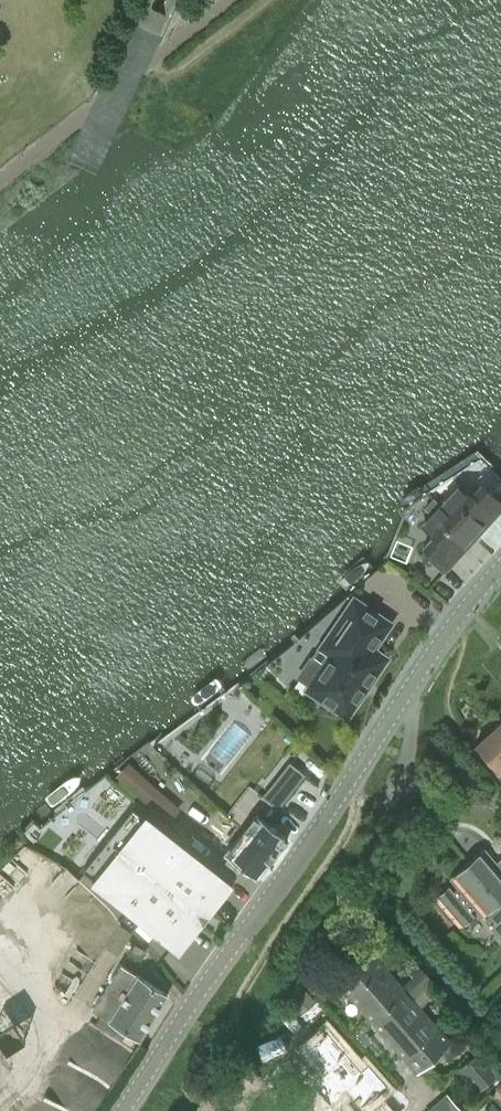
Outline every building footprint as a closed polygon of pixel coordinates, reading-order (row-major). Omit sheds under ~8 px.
[(492,491),(481,482),(471,493),(459,482),(441,502),(478,535),(496,515),(498,515),(500,512),(500,492),(495,487),(492,491)] [(436,498),(426,508),(432,512),(441,502),(436,498)] [(444,572),(478,535),(441,502),(432,512),(422,523),(433,533),(423,544),(433,554),(429,558),(444,572)] [(388,623),(367,609),(354,600),(323,646),(329,650),(319,665),(311,659),(300,675),(312,684),(310,688),(347,712),(349,709),(349,710),(370,680),(369,679),(384,657),(370,648),(388,623)] [(489,731),(500,744),(500,720),(489,731)] [(489,731),(475,743),(500,772),(500,744),(489,731)] [(181,807),(129,762),(129,761),(116,776),(168,822),(181,807)] [(289,761),(280,772),(295,784),(304,773),(289,761)] [(249,785),(225,815),(243,829),(259,841),(254,848),(269,860),(287,838),(267,821),(277,808),(262,796),(249,785)] [(271,785),(262,796),(277,808),(286,797),(271,785)] [(221,890),(227,883),(151,822),(127,852),(127,853),(202,913),(208,907),(207,906),(220,889),(221,890)] [(254,848),(259,841),(243,829),(225,852),(256,877),(269,860),(254,848)] [(127,853),(127,852),(108,837),(107,839),(126,854),(102,884),(178,945),(183,938),(182,937),(196,920),(197,921),(202,913),(127,853)] [(497,860),(485,846),(467,862),(500,901),(500,856),(497,860)] [(437,894),(440,898),(460,921),(462,924),(474,914),(472,911),(467,905),(471,902),(482,916),(492,907),(494,910),(489,915),(500,930),(500,901),(467,862),(449,877),(461,890),(457,893),(453,888),(449,884),(437,894)] [(134,942),(129,951),(141,959),(146,950),(134,942)] [(420,969),(402,984),(374,953),(340,983),(371,1019),(406,989),(407,990),(413,984),(414,985),(425,975),(420,969)] [(106,985),(92,1007),(139,1037),(153,1015),(167,993),(120,963),(106,985)] [(324,997),(339,982),(322,964),(306,979),(324,997)] [(406,989),(371,1019),(416,1070),(450,1039),(413,997),(431,981),(425,975),(414,985),(413,984),(407,990),(406,989)] [(317,1000),(300,982),(289,993),(305,1011),(317,1000)] [(309,1080),(331,1105),(347,1088),(366,1110),(391,1110),(376,1093),(389,1082),(368,1058),(363,1064),(362,1064),(329,1028),(327,1030),(312,1043),(329,1062),(309,1080)] [(128,1034),(123,1041),(131,1046),(136,1039),(128,1034)] [(479,1050),(459,1067),(479,1090),(498,1073),(479,1050)] [(427,1110),(460,1110),(461,1110),(446,1094),(427,1110)]
